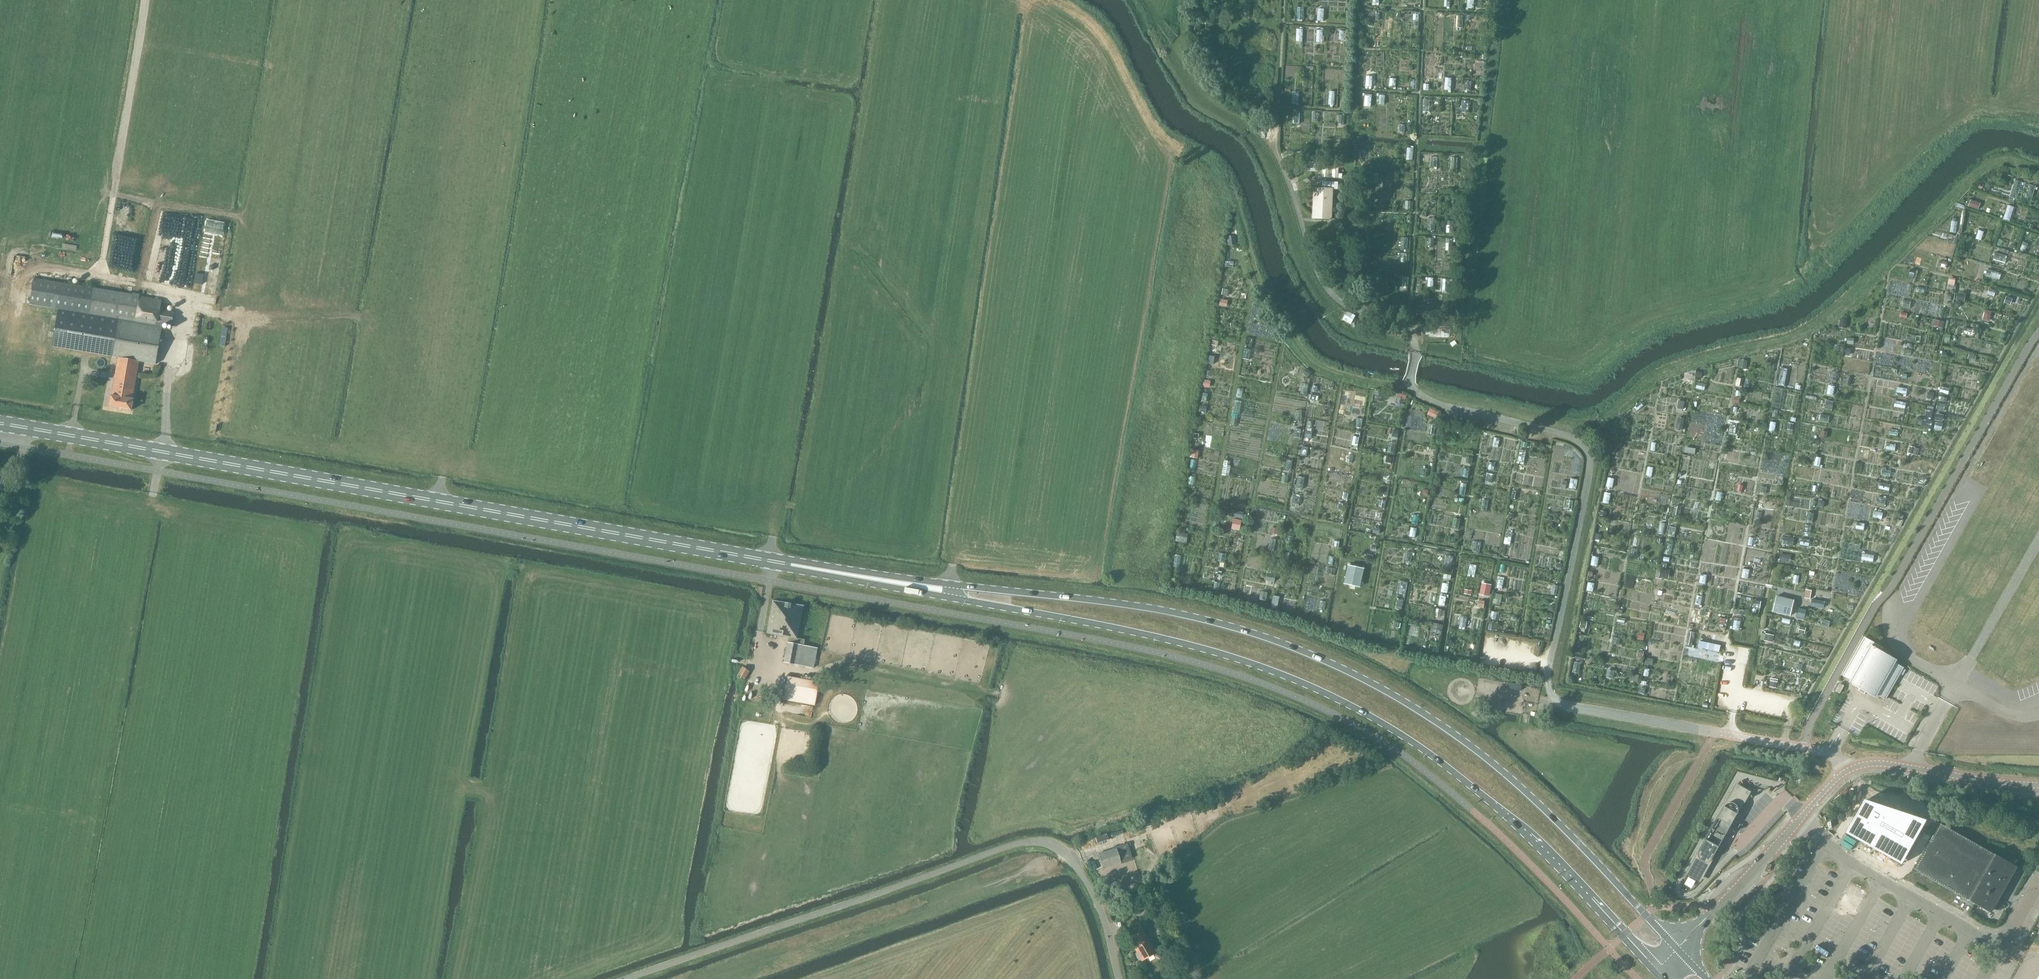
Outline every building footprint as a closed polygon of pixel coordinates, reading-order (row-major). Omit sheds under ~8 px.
[(1320,189),(1315,189),(1313,219),(1331,220),(1332,193),(1333,190),(1337,190),(1338,183),(1323,182),(1322,189),(1320,189)] [(34,279),(30,305),(58,310),(52,347),(117,358),(109,407),(131,411),(138,362),(155,364),(161,323),(170,324),(172,312),(160,310),(162,300),(34,279)] [(1364,569),(1349,566),(1345,583),(1360,587),(1364,569)] [(1794,601),(1776,596),(1773,612),(1790,616),(1794,601)] [(802,606),(773,601),(767,634),(788,637),(784,663),(813,668),(815,649),(803,646),(804,640),(796,639),(802,606)] [(1857,690),(1864,694),(1866,690),(1883,699),(1901,667),(1879,654),(1882,648),(1883,649),(1883,648),(1865,638),(1843,676),(1860,686),(1857,690)] [(737,677),(744,681),(749,672),(743,668),(737,677)] [(784,700),(814,705),(818,684),(788,678),(784,700)] [(1844,686),(1840,684),(1836,692),(1840,694),(1844,686)] [(1732,826),(1747,798),(1747,797),(1748,797),(1748,796),(1748,795),(1748,794),(1748,793),(1747,793),(1747,792),(1747,791),(1746,790),(1745,789),(1744,789),(1744,788),(1743,788),(1742,788),(1741,787),(1740,787),(1739,787),(1739,788),(1738,788),(1737,788),(1736,789),(1735,789),(1735,790),(1734,790),(1734,791),(1719,818),(1732,826)] [(1890,809),(1865,801),(1847,833),(1869,846),(1869,847),(1902,865),(1902,864),(1906,858),(1927,821),(1926,821),(1891,809),(1890,809)] [(1998,897),(1997,897),(2002,889),(2003,889),(2016,866),(1941,824),(1914,870),(1989,913),(1998,897)] [(1706,841),(1690,868),(1690,869),(1690,870),(1690,871),(1690,872),(1690,873),(1690,874),(1690,875),(1691,876),(1691,877),(1692,877),(1692,878),(1693,878),(1693,879),(1694,879),(1695,879),(1696,879),(1697,879),(1698,879),(1699,879),(1700,879),(1701,879),(1701,878),(1702,878),(1702,877),(1703,877),(1703,876),(1704,876),(1719,849),(1706,841)] [(1098,854),(1103,868),(1120,863),(1115,848),(1098,854)] [(1161,953),(1156,945),(1152,947),(1148,940),(1134,949),(1142,961),(1153,953),(1155,957),(1161,953)]
